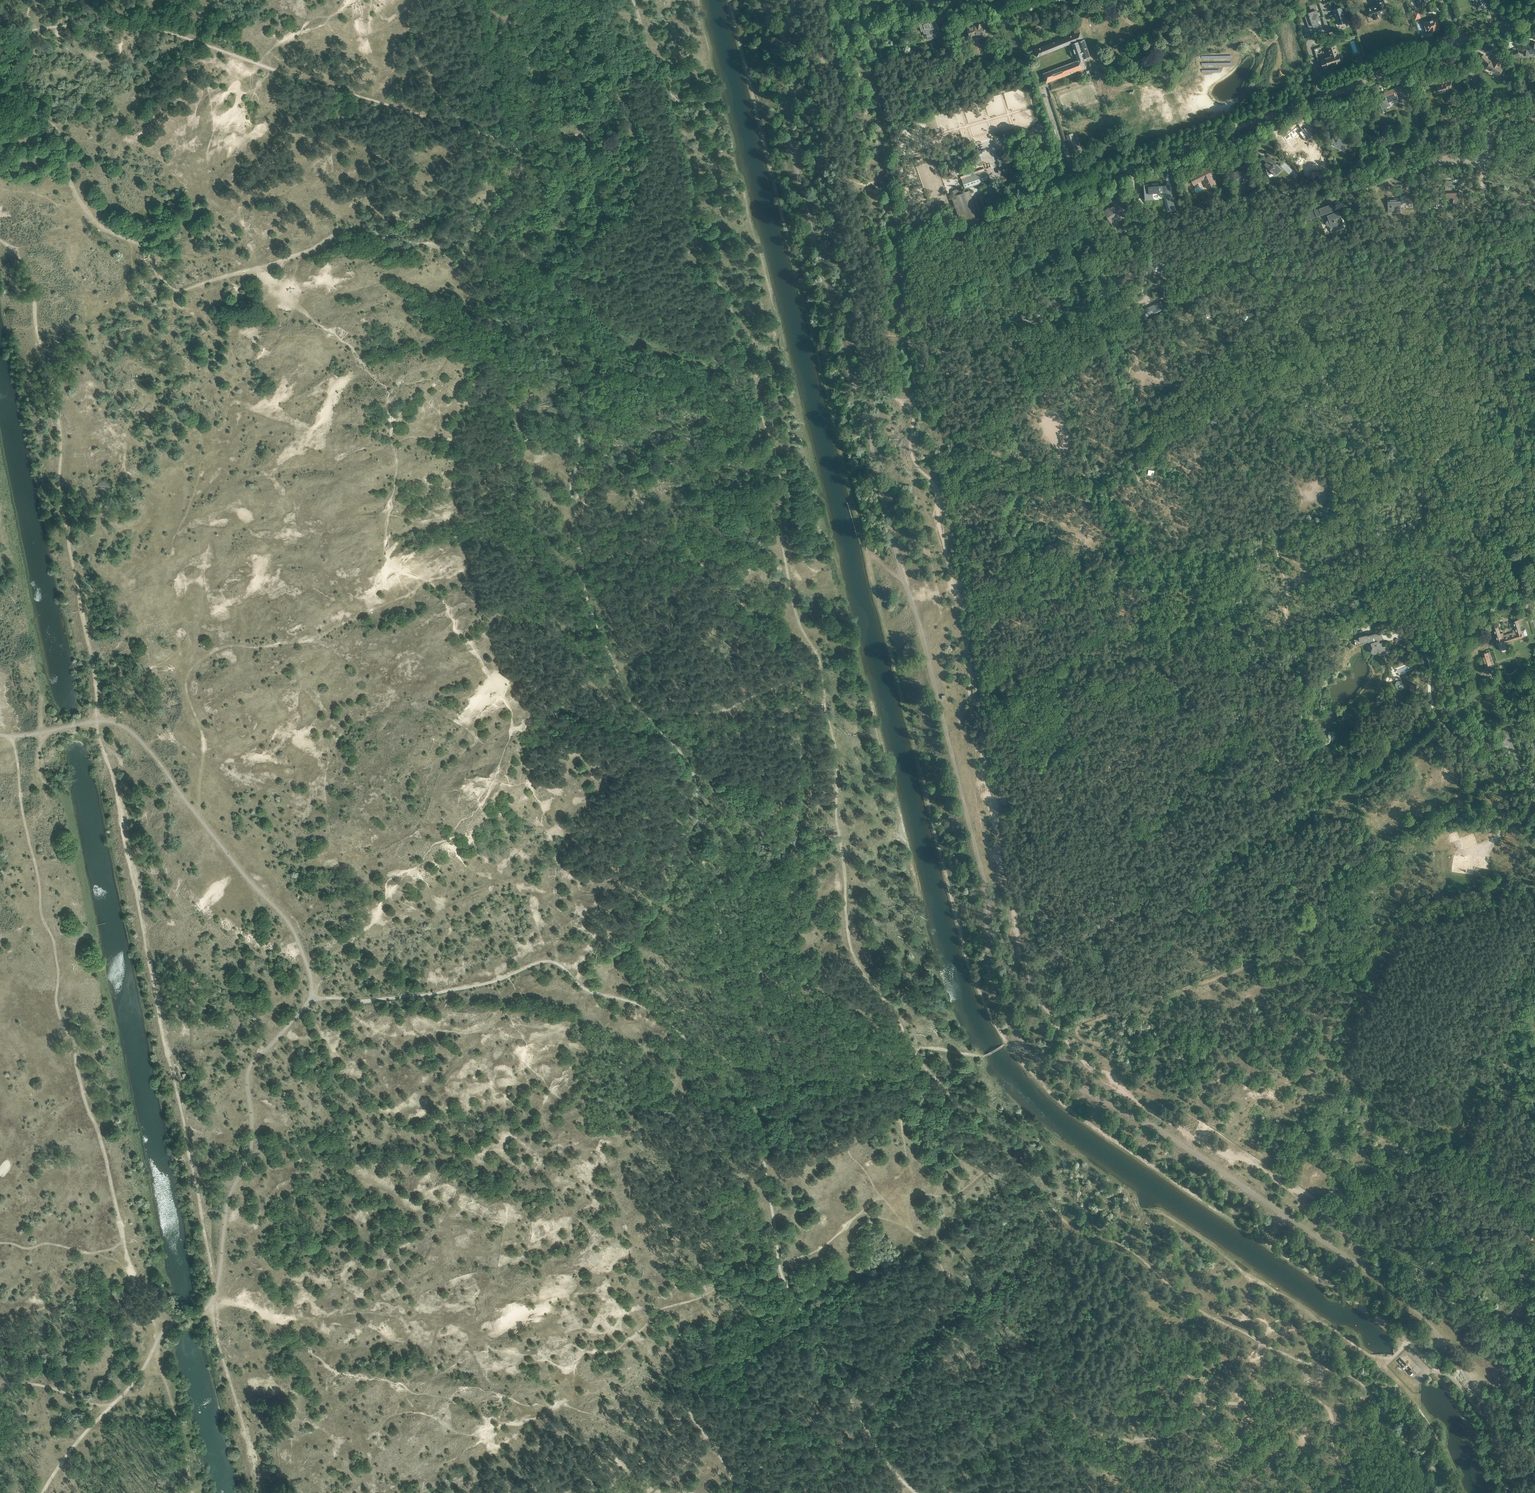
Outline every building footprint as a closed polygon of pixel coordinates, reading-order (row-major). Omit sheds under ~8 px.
[(1071,21),(1076,19),(1070,0),(1064,2),(1071,21)] [(1362,12),(1367,11),(1369,17),(1371,16),(1373,19),(1378,17),(1378,16),(1378,15),(1378,13),(1387,10),(1383,0),(1376,0),(1377,5),(1370,8),(1370,7),(1362,10),(1362,12)] [(1477,1),(1476,1),(1479,9),(1482,8),(1487,6),(1490,5),(1488,0),(1477,0),(1477,1)] [(1309,17),(1306,18),(1309,28),(1307,28),(1307,29),(1313,27),(1313,26),(1318,24),(1316,19),(1317,19),(1319,18),(1314,2),(1313,2),(1314,3),(1314,4),(1310,5),(1311,11),(1312,11),(1308,13),(1309,16),(1309,17)] [(1341,6),(1332,9),(1338,24),(1346,21),(1341,6)] [(1422,20),(1427,33),(1439,29),(1436,18),(1428,21),(1427,19),(1422,20)] [(921,32),(923,31),(925,37),(927,36),(928,39),(933,38),(932,34),(939,32),(936,21),(929,23),(929,22),(927,23),(925,19),(918,22),(921,32)] [(976,23),(975,25),(974,25),(967,28),(970,36),(975,34),(980,35),(984,38),(990,31),(983,26),(982,26),(983,24),(976,23)] [(1084,38),(1083,39),(1079,29),(1078,29),(1078,28),(1077,29),(1077,30),(1074,31),(1075,34),(1040,47),(1034,49),(1037,56),(1072,43),(1077,60),(1043,73),(1046,82),(1085,68),(1083,60),(1084,60),(1084,59),(1086,59),(1086,57),(1090,56),(1084,38)] [(1522,53),(1524,53),(1524,54),(1529,55),(1529,54),(1534,54),(1534,42),(1532,42),(1532,43),(1524,42),(1522,53)] [(1325,59),(1320,60),(1321,62),(1322,66),(1323,68),(1324,68),(1327,67),(1327,66),(1328,66),(1328,65),(1333,63),(1333,64),(1340,62),(1339,61),(1340,61),(1338,53),(1337,54),(1334,45),(1327,47),(1330,56),(1325,58),(1325,59)] [(1490,70),(1495,73),(1499,76),(1504,68),(1501,65),(1506,58),(1498,53),(1493,61),(1489,59),(1484,54),(1481,58),(1485,62),(1487,61),(1489,63),(1486,68),(1490,71),(1490,70)] [(1356,56),(1359,66),(1365,64),(1362,54),(1356,56)] [(1284,75),(1285,73),(1284,73),(1283,73),(1282,73),(1282,72),(1281,71),(1280,71),(1280,70),(1281,70),(1279,70),(1279,71),(1279,72),(1279,73),(1278,75),(1279,75),(1279,76),(1278,76),(1276,77),(1275,77),(1274,77),(1273,77),(1274,78),(1275,78),(1277,79),(1278,79),(1278,80),(1278,81),(1278,82),(1278,83),(1279,83),(1280,83),(1280,82),(1279,81),(1279,80),(1279,79),(1279,78),(1280,78),(1280,77),(1281,77),(1281,76),(1282,75),(1283,75),(1284,75)] [(1447,88),(1453,87),(1452,80),(1444,82),(1444,81),(1441,82),(1441,83),(1436,84),(1437,88),(1437,90),(1438,90),(1438,92),(1443,91),(1444,92),(1448,91),(1447,88)] [(1375,104),(1379,102),(1382,109),(1391,105),(1390,102),(1399,99),(1398,97),(1405,94),(1402,85),(1384,92),(1386,99),(1385,99),(1386,100),(1381,102),(1379,98),(1378,96),(1372,98),(1375,104)] [(1309,132),(1309,131),(1304,126),(1295,135),(1293,134),(1294,134),(1291,131),(1285,136),(1286,138),(1283,141),(1289,148),(1294,143),(1295,145),(1306,134),(1309,137),(1310,137),(1311,136),(1311,134),(1309,132)] [(1350,147),(1351,145),(1350,143),(1347,142),(1348,139),(1345,138),(1347,134),(1341,132),(1337,139),(1333,137),(1330,144),(1338,148),(1339,144),(1348,148),(1350,147)] [(1081,158),(1073,133),(1066,135),(1074,160),(1081,158)] [(976,145),(992,142),(991,134),(975,137),(976,145)] [(969,148),(968,151),(958,153),(957,148),(953,149),(954,154),(954,155),(955,158),(957,157),(958,158),(959,161),(974,157),(971,148),(969,148)] [(1266,162),(1264,164),(1266,166),(1265,167),(1268,175),(1273,173),(1276,177),(1283,170),(1269,155),(1264,160),(1266,162)] [(957,157),(946,162),(950,173),(961,169),(957,157)] [(1006,168),(998,169),(998,174),(1011,173),(1010,161),(999,161),(999,166),(1006,166),(1006,168)] [(1212,175),(1208,166),(1197,172),(1189,176),(1194,185),(1201,181),(1201,180),(1202,180),(1206,188),(1216,184),(1212,175)] [(1232,172),(1235,181),(1243,178),(1244,182),(1248,181),(1244,169),(1239,171),(1238,170),(1232,172)] [(987,170),(962,179),(965,189),(991,180),(987,170)] [(1452,181),(1445,181),(1445,193),(1446,193),(1446,199),(1453,199),(1453,204),(1458,204),(1458,190),(1452,190),(1452,181)] [(1152,185),(1152,183),(1143,184),(1145,200),(1153,199),(1153,193),(1165,192),(1170,211),(1176,210),(1170,185),(1166,186),(1166,184),(1152,185)] [(951,196),(963,230),(987,222),(987,221),(990,220),(989,219),(992,218),(990,213),(989,213),(987,208),(985,209),(987,214),(988,217),(986,218),(984,218),(976,197),(972,198),(969,190),(963,192),(962,187),(952,190),(954,195),(951,196)] [(1000,193),(1000,192),(984,197),(988,208),(998,204),(1003,202),(1002,199),(1000,193)] [(1389,206),(1390,213),(1401,212),(1400,205),(1405,205),(1405,195),(1400,196),(1400,199),(1387,199),(1388,206),(1389,206)] [(1117,220),(1128,213),(1122,204),(1121,204),(1117,198),(1112,202),(1114,205),(1109,209),(1108,208),(1103,211),(1114,227),(1119,224),(1117,220)] [(1326,222),(1326,224),(1327,226),(1329,226),(1331,226),(1333,231),(1344,227),(1340,216),(1339,211),(1334,212),(1333,209),(1334,208),(1332,205),(1331,204),(1319,208),(1321,215),(1326,213),(1328,220),(1327,220),(1326,222)] [(1304,214),(1306,220),(1320,215),(1318,209),(1304,214)] [(1161,271),(1164,262),(1152,258),(1149,267),(1152,268),(1153,264),(1160,266),(1158,270),(1161,271)] [(1136,275),(1135,270),(1134,265),(1123,267),(1125,277),(1136,275)] [(1143,309),(1136,313),(1140,320),(1164,309),(1160,301),(1143,309)] [(1497,639),(1495,639),(1497,645),(1498,644),(1500,650),(1507,647),(1505,642),(1523,637),(1523,636),(1527,635),(1525,630),(1521,631),(1520,626),(1523,625),(1521,619),(1516,620),(1514,620),(1515,621),(1513,621),(1515,629),(1512,629),(1513,632),(1504,635),(1503,632),(1500,633),(1498,626),(1493,627),(1497,639)] [(1373,634),(1367,635),(1367,634),(1358,636),(1359,638),(1354,640),(1355,645),(1358,646),(1365,644),(1366,644),(1370,643),(1372,648),(1371,650),(1371,651),(1371,652),(1374,654),(1376,653),(1377,651),(1381,653),(1389,651),(1388,648),(1380,643),(1379,640),(1381,636),(1377,633),(1376,633),(1375,633),(1373,634)] [(1481,654),(1485,665),(1491,664),(1487,652),(1481,654)] [(1395,684),(1397,689),(1399,690),(1402,689),(1403,686),(1401,681),(1399,680),(1396,681),(1395,684)] [(1432,771),(1430,786),(1439,787),(1440,782),(1445,783),(1445,784),(1454,785),(1456,773),(1447,772),(1447,770),(1443,769),(1443,770),(1442,770),(1442,769),(1442,766),(1440,766),(1440,763),(1436,763),(1420,760),(1420,763),(1418,762),(1417,768),(1432,771)] [(1450,835),(1453,842),(1459,840),(1456,833),(1450,835)] [(1462,839),(1464,847),(1476,843),(1474,837),(1471,838),(1471,836),(1462,839)] [(1479,858),(1473,857),(1468,856),(1468,857),(1457,856),(1455,868),(1461,869),(1461,866),(1465,867),(1465,870),(1471,871),(1471,867),(1472,859),(1479,860),(1479,863),(1487,864),(1488,858),(1479,857),(1479,858)]
